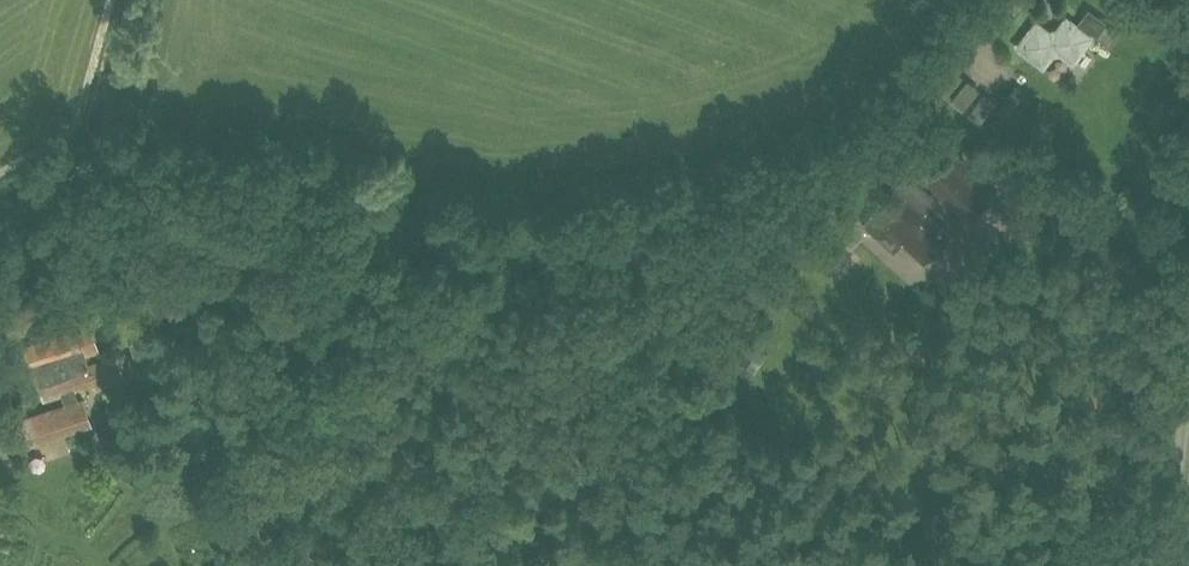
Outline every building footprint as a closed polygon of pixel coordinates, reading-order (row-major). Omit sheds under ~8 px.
[(1092,38),(1089,36),(1092,33),(1097,36),(1107,23),(1090,10),(1077,27),(1069,21),(1060,32),(1051,34),(1039,25),(1021,48),(1045,65),(1053,54),(1062,52),(1074,61),(1092,38)] [(970,115),(982,125),(998,105),(986,95),(970,115)] [(951,161),(929,181),(965,219),(987,198),(951,161)] [(949,233),(911,199),(922,188),(904,172),(894,184),(895,185),(861,224),(894,252),(904,241),(925,260),(949,233)] [(42,399),(60,394),(64,406),(12,423),(16,437),(28,433),(31,444),(88,425),(80,401),(77,402),(73,390),(92,384),(93,388),(118,380),(116,373),(120,372),(115,356),(89,365),(86,356),(98,352),(90,327),(82,330),(83,332),(67,337),(66,334),(26,347),(42,399)] [(164,331),(130,342),(141,374),(172,364),(180,392),(217,380),(207,350),(174,361),(164,331)]
